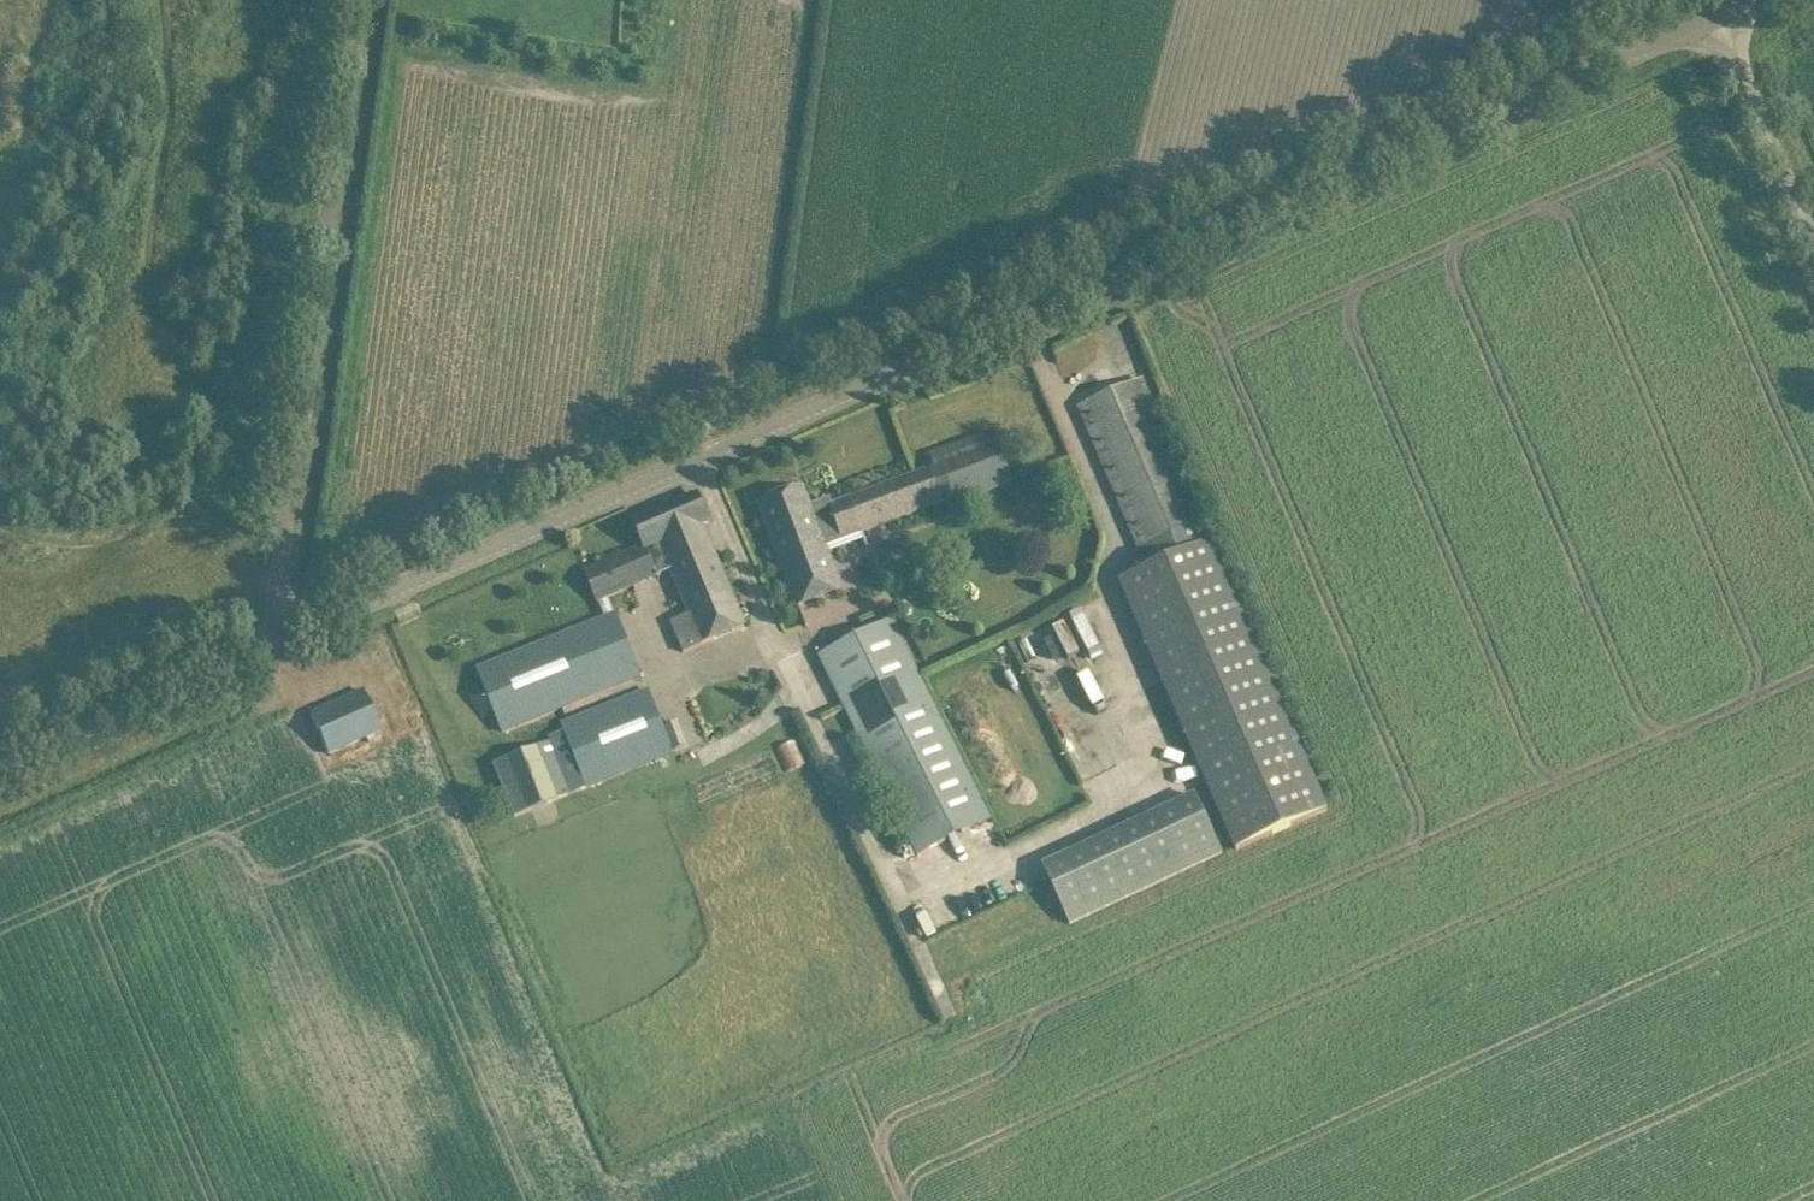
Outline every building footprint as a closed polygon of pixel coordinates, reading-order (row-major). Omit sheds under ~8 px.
[(1146,546),(1155,566),(1121,581),(1236,849),(1328,809),(1212,541),(1204,521),(1143,380),(1080,407),(1141,548),(1146,546)] [(760,504),(768,526),(799,607),(841,590),(825,546),(942,502),(942,501),(955,496),(958,502),(1013,481),(997,438),(942,459),(944,465),(930,470),(930,469),(831,505),(829,500),(810,507),(803,488),(760,504)] [(477,668),(486,690),(503,733),(581,702),(590,699),(644,678),(618,612),(614,614),(607,598),(673,570),(705,645),(746,627),(703,525),(710,522),(698,495),(634,522),(644,545),(584,571),(604,618),(477,668)] [(928,594),(954,613),(968,594),(943,575),(928,594)] [(819,655),(851,720),(918,855),(991,819),(892,619),(819,655)] [(311,714),(321,734),(330,753),(381,729),(362,689),(311,714)] [(516,817),(673,754),(673,752),(663,727),(648,690),(553,728),(557,739),(494,764),(516,817)] [(678,721),(663,727),(673,752),(687,746),(678,721)] [(1043,865),(1071,923),(1222,852),(1195,794),(1043,865)]
